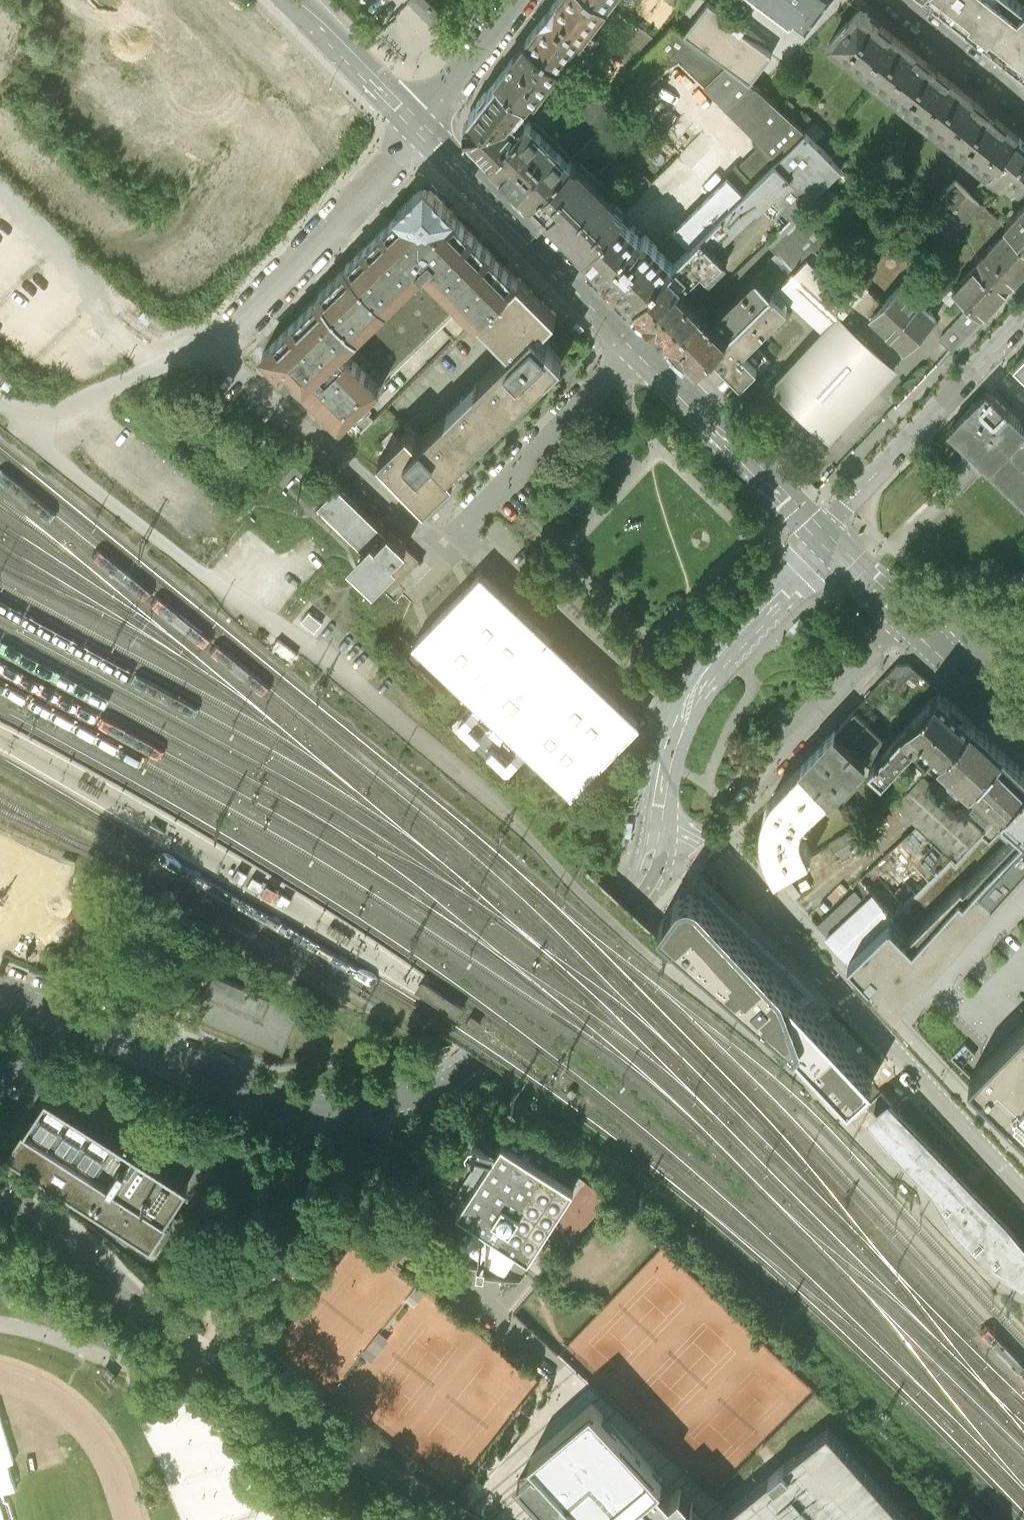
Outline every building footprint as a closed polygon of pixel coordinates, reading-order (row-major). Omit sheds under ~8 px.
[(559,65),(605,5),(598,0),(557,0),(548,12),(526,40),(559,65)] [(806,26),(826,0),(772,0),(806,26)] [(970,23),(988,0),(931,0),(966,28),(970,23)] [(970,23),(979,29),(987,36),(983,41),(1023,74),(1023,6),(1016,0),(988,0),(970,23)] [(724,66),(750,85),(772,57),(735,29),(737,26),(708,4),(684,36),(724,66)] [(829,46),(880,87),(910,51),(885,31),(860,10),(849,25),(847,24),(829,46)] [(703,87),(724,66),(684,36),(674,29),(635,67),(651,83),(667,69),(679,63),(703,87)] [(496,80),(526,102),(531,95),(535,98),(559,65),(526,40),(511,61),(496,80)] [(929,66),(910,51),(880,87),(930,128),(960,92),(929,66)] [(750,85),(724,66),(703,87),(727,112),(762,147),(778,163),(805,136),(760,93),(750,85)] [(469,137),(489,158),(521,126),(515,120),(517,118),(519,119),(521,115),(518,112),(526,102),(496,80),(489,89),(467,117),(468,127),(469,137)] [(976,104),(960,92),(930,128),(989,175),(990,174),(1019,140),(976,104)] [(521,126),(489,158),(511,179),(532,200),(571,161),(529,119),(521,126)] [(839,170),(805,136),(778,163),(776,165),(789,178),(789,179),(809,200),(839,170)] [(1019,140),(990,174),(1003,184),(1007,180),(1014,187),(1016,185),(1019,187),(1023,182),(1023,144),(1019,140)] [(727,177),(728,178),(745,195),(776,165),(778,163),(762,147),(739,169),(737,167),(727,177)] [(623,213),(571,161),(532,200),(540,210),(584,253),(619,217),(623,213)] [(703,237),(710,244),(717,237),(722,242),(756,208),(758,210),(770,198),(789,179),(789,178),(776,165),(745,195),(703,237)] [(745,195),(728,178),(674,231),(691,248),(703,237),(745,195)] [(809,200),(789,179),(770,198),(790,218),(796,212),(809,200)] [(981,206),(956,183),(924,212),(952,238),(981,206)] [(479,318),(517,280),(503,265),(483,245),(459,221),(451,213),(453,211),(436,194),(435,195),(425,195),(416,195),(415,194),(405,204),(407,206),(388,224),(367,246),(346,266),(347,267),(318,295),(320,297),(262,354),(285,377),(288,374),(341,427),(360,408),(381,388),(343,350),(387,306),(386,305),(425,267),(477,319),(479,318)] [(1005,227),(1008,231),(1023,244),(1023,206),(1005,227)] [(790,218),(767,241),(772,246),(777,251),(768,259),(781,273),(790,265),(795,270),(807,257),(824,241),(796,212),(790,218)] [(625,223),(619,217),(584,253),(589,259),(598,268),(634,304),(674,265),(645,235),(641,240),(625,223)] [(1005,293),(1023,273),(1023,244),(1008,231),(953,290),(970,307),(982,317),(982,318),(1005,293)] [(691,248),(674,265),(634,304),(641,311),(668,338),(699,307),(677,285),(686,276),(690,280),(701,269),(710,278),(727,261),(710,244),(703,237),(691,248)] [(772,292),(771,293),(782,303),(788,297),(825,331),(838,317),(839,317),(866,288),(869,286),(859,277),(845,292),(807,257),(795,270),(772,292)] [(699,307),(668,338),(672,343),(687,358),(696,367),(711,352),(771,293),(772,292),(757,277),(712,320),(703,311),(699,307)] [(517,280),(479,318),(498,337),(511,350),(418,442),(407,431),(379,460),(425,506),(440,492),(454,478),(448,472),(562,358),(547,342),(537,333),(556,315),(538,297),(527,286),(519,278),(517,280)] [(935,319),(900,286),(883,304),(866,288),(839,317),(892,366),(935,319)] [(771,293),(711,352),(717,359),(741,383),(754,370),(758,374),(770,362),(751,342),(786,308),(782,303),(771,293)] [(970,307),(939,340),(950,350),(982,317),(970,307)] [(892,366),(839,317),(838,317),(825,331),(777,383),(832,433),(893,367),(892,366)] [(1014,366),(1023,376),(1023,355),(1014,366)] [(948,432),(963,447),(978,460),(1023,505),(1023,430),(986,393),(974,405),(948,432)] [(371,451),(379,459),(397,440),(389,432),(371,451)] [(404,545),(338,482),(317,504),(363,549),(348,564),(374,588),(376,587),(398,564),(394,560),(406,547),(404,545)] [(551,637),(482,572),(411,645),(473,704),(452,724),(508,776),(528,756),(571,797),(625,743),(640,724),(551,637)] [(793,633),(804,621),(799,617),(789,628),(793,633)] [(898,664),(884,679),(893,688),(913,667),(910,664),(898,664)] [(919,713),(888,746),(870,765),(882,776),(919,737),(940,757),(972,723),(945,697),(939,692),(919,713)] [(888,746),(854,711),(846,720),(835,731),(865,760),(870,765),(888,746)] [(987,737),(972,723),(940,757),(953,769),(949,774),(957,781),(961,777),(971,787),(1003,753),(987,737)] [(819,748),(800,769),(828,799),(841,785),(845,788),(857,776),(853,773),(865,760),(835,731),(819,748)] [(1003,753),(971,787),(977,792),(972,797),(985,810),(991,804),(1002,815),(1023,791),(1023,772),(1021,770),(1003,753)] [(770,866),(776,877),(784,873),(810,857),(808,852),(804,845),(802,838),(801,834),(801,831),(802,826),(804,822),(807,819),(828,799),(800,769),(777,793),(774,797),(771,801),(768,807),(766,811),(764,817),(763,822),(762,827),(761,834),(762,839),(763,845),(764,850),(766,857),(770,866)] [(983,835),(921,777),(895,806),(919,829),(952,860),(956,864),(983,835)] [(849,962),(872,986),(895,1012),(1023,867),(1023,791),(1002,815),(1001,816),(983,835),(956,864),(956,865),(951,861),(894,919),(893,919),(891,921),(849,962)] [(633,826),(626,825),(623,841),(631,842),(633,826)] [(857,829),(829,846),(837,860),(849,853),(851,857),(861,851),(859,848),(868,843),(865,838),(857,829)] [(893,918),(952,860),(919,829),(858,881),(870,896),(871,895),(893,918)] [(45,929),(69,873),(1,844),(0,847),(0,909),(45,929)] [(232,879),(243,885),(249,874),(238,868),(232,879)] [(784,890),(794,902),(800,897),(784,873),(776,877),(784,890)] [(263,883),(252,877),(246,887),(257,894),(263,883)] [(277,904),(286,910),(292,900),(282,894),(281,896),(276,893),(277,891),(267,885),(261,895),(271,901),(272,898),(278,902),(277,904)] [(893,918),(871,895),(870,896),(863,902),(854,893),(817,928),(849,962),(891,921),(893,919),(893,918)] [(678,902),(659,929),(783,1040),(848,1110),(872,1087),(782,990),(699,901),(694,898),(688,897),(682,898),(678,902)] [(296,1024),(211,988),(193,1030),(279,1066),(296,1024)] [(479,1024),(469,1017),(464,1025),(474,1031),(479,1024)] [(1002,1049),(988,1062),(972,1079),(983,1090),(993,1099),(1015,1122),(1023,1131),(1023,1027),(1002,1049)] [(866,1119),(932,1194),(951,1228),(983,1262),(1023,1289),(1023,1288),(1023,1245),(979,1195),(888,1101),(866,1119)] [(5,1165),(151,1259),(187,1197),(43,1106),(5,1165)] [(477,1143),(493,1153),(458,1209),(485,1226),(529,1253),(574,1182),(503,1137),(498,1145),(482,1135),(475,1131),(472,1130),(468,1132),(467,1136),(470,1140),(477,1143)] [(476,1269),(475,1276),(480,1277),(484,1277),(485,1270),(481,1269),(476,1269)] [(592,1402),(536,1452),(530,1457),(540,1468),(537,1471),(533,1467),(518,1481),(521,1484),(512,1492),(537,1519),(696,1519),(688,1511),(693,1506),(679,1491),(670,1500),(663,1492),(657,1486),(662,1481),(592,1402)] [(827,1430),(784,1467),(775,1474),(725,1516),(728,1519),(903,1519),(827,1430)]
